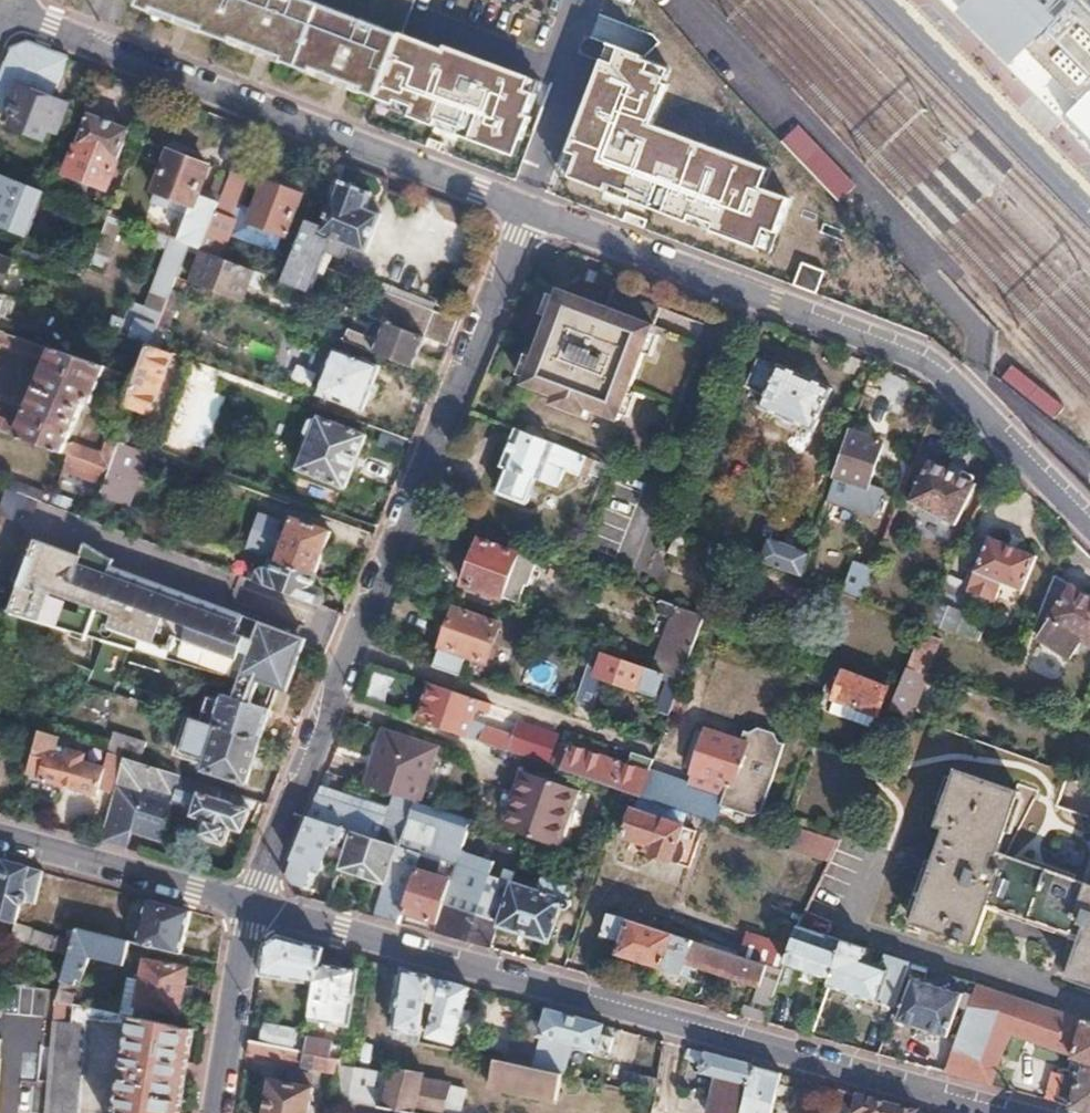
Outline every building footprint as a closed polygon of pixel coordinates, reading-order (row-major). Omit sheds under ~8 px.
[(143,9),(380,100),(404,36),(311,0),(146,0),(143,9)] [(404,36),(418,0),(311,0),(404,36)] [(1063,123),(1089,95),(1089,7),(1083,0),(939,0),(1063,123)] [(0,77),(0,106),(3,107),(8,96),(15,99),(4,127),(42,141),(47,131),(54,134),(53,138),(59,140),(62,133),(55,131),(65,106),(50,100),(66,58),(28,44),(11,50),(0,77)] [(784,168),(667,130),(686,70),(606,45),(571,152),(590,158),(581,188),(786,254),(803,201),(776,192),(784,168)] [(1063,123),(1089,150),(1089,95),(1063,123)] [(91,117),(68,176),(107,191),(130,132),(91,117)] [(168,153),(148,203),(164,210),(156,233),(172,239),(190,245),(201,250),(219,205),(194,195),(204,166),(168,153)] [(581,179),(588,160),(569,153),(563,172),(581,179)] [(0,172),(0,225),(27,235),(45,190),(0,172)] [(219,205),(201,250),(204,251),(230,261),(235,249),(226,245),(237,219),(235,218),(250,181),(231,174),(219,205)] [(300,240),(283,282),(309,292),(325,253),(340,259),(345,246),(364,254),(380,216),(365,210),(371,192),(339,180),(321,227),(307,222),(300,240)] [(264,183),(249,223),(286,237),(301,196),(264,183)] [(364,254),(358,272),(443,306),(469,239),(383,205),(380,216),(364,254)] [(109,268),(124,221),(109,216),(94,264),(109,268)] [(281,256),(273,278),(283,282),(300,240),(292,237),(283,257),(281,256)] [(172,239),(151,292),(168,299),(177,277),(190,245),(172,239)] [(204,251),(191,282),(242,302),(254,271),(230,261),(204,251)] [(12,258),(0,254),(0,291),(12,258)] [(793,287),(821,295),(828,271),(800,263),(793,287)] [(383,284),(371,316),(426,337),(449,347),(459,322),(433,312),(436,305),(383,284)] [(349,328),(344,341),(437,377),(442,364),(419,355),(426,337),(371,316),(368,315),(364,326),(383,334),(380,341),(349,328)] [(135,322),(128,338),(149,345),(156,329),(135,322)] [(136,378),(0,332),(0,345),(44,361),(51,360),(20,432),(14,426),(0,420),(0,432),(67,456),(82,462),(110,472),(111,468),(120,444),(111,441),(108,440),(101,456),(75,447),(65,448),(84,405),(89,407),(102,377),(109,384),(131,391),(136,378)] [(548,402),(546,405),(547,409),(550,412),(553,412),(555,411),(558,408),(557,405),(603,423),(602,425),(603,429),(606,431),(609,431),(612,429),(613,426),(613,423),(611,421),(608,420),(617,396),(619,396),(635,353),(580,332),(564,377),(566,378),(557,403),(554,401),(551,401),(548,402)] [(131,391),(111,441),(120,444),(121,444),(128,426),(130,427),(138,409),(149,413),(173,354),(149,345),(136,378),(131,391)] [(333,350),(317,395),(363,411),(379,367),(333,350)] [(759,361),(747,389),(768,397),(763,410),(818,431),(835,388),(780,365),(779,369),(759,361)] [(317,389),(323,375),(303,367),(297,381),(317,389)] [(188,378),(169,435),(207,447),(225,390),(188,378)] [(309,442),(298,472),(345,490),(365,437),(317,419),(316,423),(313,422),(307,425),(303,434),(306,441),(309,442)] [(509,470),(500,495),(529,506),(539,481),(560,488),(567,471),(581,477),(586,466),(594,469),(592,474),(604,478),(608,465),(518,431),(504,468),(509,470)] [(851,432),(830,496),(840,499),(844,489),(842,486),(845,477),(871,485),(884,443),(851,432)] [(120,444),(111,468),(137,477),(145,453),(121,444),(120,444)] [(67,456),(61,471),(76,476),(82,462),(67,456)] [(82,462),(76,476),(104,486),(110,472),(82,462)] [(931,462),(911,501),(957,523),(974,489),(978,484),(972,481),(974,479),(975,476),(972,472),(969,471),(965,471),(963,473),(961,476),(931,462)] [(104,486),(100,498),(119,505),(128,478),(110,472),(104,486)] [(12,485),(10,491),(40,502),(43,496),(12,485)] [(261,514),(248,548),(274,557),(287,524),(261,514)] [(292,519),(277,562),(315,575),(329,533),(292,519)] [(937,601),(929,622),(983,642),(987,630),(977,626),(979,621),(962,615),(967,604),(990,613),(1004,581),(1023,589),(1038,555),(991,536),(976,569),(970,567),(955,600),(940,594),(937,601)] [(771,539),(763,561),(804,576),(811,553),(771,539)] [(37,541),(32,557),(85,576),(91,561),(82,558),(37,541)] [(481,542),(464,587),(503,602),(503,601),(507,590),(524,595),(537,561),(481,542)] [(89,546),(82,558),(91,561),(117,570),(119,561),(89,546)] [(637,555),(625,587),(664,601),(669,587),(662,584),(668,567),(637,555)] [(19,577),(4,600),(16,605),(11,617),(93,640),(95,627),(165,651),(162,660),(183,667),(184,662),(196,666),(197,663),(240,675),(233,696),(226,694),(223,702),(212,700),(204,722),(259,739),(278,685),(289,688),(299,659),(288,654),(293,641),(150,590),(152,583),(117,570),(91,561),(85,576),(32,557),(24,579),(19,577)] [(260,574),(257,582),(320,606),(324,596),(321,592),(312,589),(316,576),(315,575),(277,562),(270,559),(266,573),(260,574)] [(856,560),(845,589),(866,596),(877,568),(856,560)] [(1035,630),(1067,651),(1075,652),(1083,640),(1089,645),(1089,598),(1056,575),(1035,630)] [(152,583),(150,590),(293,641),(288,654),(299,659),(307,638),(152,583)] [(507,590),(503,601),(520,606),(524,595),(507,590)] [(676,618),(657,671),(684,680),(696,644),(706,617),(664,601),(660,613),(676,618)] [(456,610),(435,669),(460,677),(468,657),(488,664),(502,625),(456,610)] [(979,621),(977,626),(987,630),(989,625),(979,621)] [(95,627),(93,640),(162,660),(165,651),(95,627)] [(924,632),(910,665),(927,671),(942,639),(924,632)] [(607,653),(599,676),(657,698),(664,680),(671,688),(680,691),(684,680),(657,671),(607,653)] [(184,662),(183,667),(232,681),(226,694),(233,696),(240,675),(197,663),(196,666),(184,662)] [(835,663),(826,690),(837,694),(836,697),(879,711),(889,683),(835,663)] [(21,665),(16,683),(31,687),(36,669),(21,665)] [(900,687),(894,699),(911,705),(919,686),(903,679),(900,687)] [(432,685),(420,722),(509,752),(513,739),(471,727),(478,709),(490,714),(494,705),(432,685)] [(581,688),(572,714),(590,720),(599,694),(581,688)] [(836,697),(831,710),(874,724),(879,711),(836,697)] [(185,716),(173,751),(204,761),(201,771),(244,784),(259,739),(204,722),(185,716)] [(652,771),(642,797),(715,822),(721,805),(757,818),(765,814),(789,746),(784,745),(780,735),(764,730),(755,734),(749,732),(745,743),(711,731),(691,788),(676,782),(676,780),(652,771)] [(41,731),(29,773),(43,777),(42,780),(99,795),(101,789),(115,793),(125,758),(110,753),(105,769),(84,763),(86,756),(58,748),(61,737),(41,731)] [(112,731),(105,752),(110,753),(125,758),(140,763),(147,741),(112,731)] [(377,765),(369,789),(396,798),(417,805),(436,749),(381,731),(370,762),(377,765)] [(561,744),(553,767),(625,791),(642,797),(652,771),(656,759),(635,752),(630,766),(561,744)] [(115,793),(102,841),(128,848),(133,832),(163,840),(181,776),(140,763),(125,758),(115,793)] [(525,772),(505,828),(556,846),(576,790),(525,772)] [(922,926),(975,944),(990,903),(1005,909),(1009,898),(1071,920),(1067,931),(1073,933),(1071,939),(1082,943),(1069,978),(1089,986),(1089,870),(1088,876),(1025,853),(1029,843),(1014,838),(1029,795),(967,774),(946,831),(954,834),(922,926)] [(203,782),(193,817),(207,821),(202,838),(227,846),(232,829),(245,833),(252,811),(224,802),(226,795),(220,794),(222,788),(203,782)] [(322,788),(318,797),(350,807),(343,829),(351,831),(397,847),(422,855),(441,861),(456,866),(455,870),(463,873),(465,869),(513,885),(516,878),(519,869),(463,850),(469,832),(472,823),(417,805),(396,798),(391,810),(322,788)] [(318,797),(310,818),(343,829),(350,807),(318,797)] [(635,810),(625,839),(657,850),(656,857),(693,870),(705,833),(635,810)] [(343,829),(310,818),(286,877),(307,885),(316,863),(322,865),(331,844),(339,847),(340,844),(341,839),(348,841),(351,831),(343,829)] [(800,827),(793,849),(829,862),(839,840),(800,827)] [(341,863),(339,869),(384,883),(397,847),(351,831),(348,841),(341,863)] [(380,892),(372,916),(398,923),(401,912),(416,872),(419,863),(422,855),(397,847),(384,883),(380,892)] [(422,855),(419,863),(438,870),(441,861),(422,855)] [(43,871),(5,861),(0,877),(0,920),(11,924),(18,901),(32,906),(43,871)] [(436,923),(434,928),(491,948),(500,922),(513,885),(465,869),(463,873),(455,870),(451,882),(436,923)] [(416,872),(401,912),(436,923),(451,882),(416,872)] [(513,885),(500,922),(551,939),(564,904),(566,905),(569,904),(571,902),(571,899),(570,896),(566,895),(570,884),(538,873),(534,883),(516,878),(513,885)] [(367,888),(359,913),(372,916),(380,892),(367,888)] [(149,900),(138,944),(182,954),(192,912),(149,900)] [(771,910),(766,926),(796,936),(800,926),(803,920),(771,910)] [(609,913),(596,951),(606,954),(612,938),(626,942),(622,956),(685,976),(692,958),(763,981),(753,1008),(747,1006),(743,1018),(764,1024),(779,982),(783,971),(609,913)] [(62,926),(58,939),(73,943),(76,931),(62,926)] [(796,936),(786,964),(832,980),(846,941),(800,926),(796,936)] [(25,928),(20,942),(69,956),(73,943),(58,939),(25,928)] [(60,990),(57,1001),(67,1002),(73,1004),(74,1000),(70,999),(75,985),(81,987),(90,953),(128,961),(133,942),(77,929),(76,931),(73,943),(69,956),(60,990)] [(265,943),(260,977),(316,992),(320,965),(323,949),(280,937),(265,943)] [(832,980),(830,988),(878,1004),(879,1000),(896,1006),(907,975),(911,962),(900,958),(886,954),(882,967),(863,960),(867,948),(846,941),(832,980)] [(147,958),(137,1004),(179,1013),(189,967),(147,958)] [(911,962),(907,975),(916,978),(919,979),(923,966),(911,962)] [(307,1047),(306,1052),(329,1057),(332,1044),(314,1040),(316,1026),(347,1032),(357,975),(320,965),(316,992),(307,1047)] [(396,976),(394,991),(400,992),(395,1029),(420,1033),(423,1012),(428,977),(403,970),(402,977),(396,976)] [(428,977),(423,1012),(431,1014),(426,1036),(453,1042),(468,988),(428,977)] [(916,978),(904,1012),(950,1029),(962,995),(919,979),(916,978)] [(946,1074),(991,1086),(996,1069),(977,1063),(988,1032),(1009,1040),(1008,1048),(1046,1060),(1073,1058),(1089,1063),(1089,1021),(978,984),(957,1044),(946,1074)] [(27,1018),(18,1112),(46,1112),(55,1020),(57,1001),(59,993),(0,985),(0,1015),(27,1018)] [(85,991),(82,1005),(105,1010),(112,1011),(116,999),(85,991)] [(57,1001),(55,1020),(64,1021),(67,1002),(57,1001)] [(46,1112),(79,1112),(88,1018),(103,1020),(105,1010),(82,1005),(73,1004),(70,1022),(64,1021),(55,1020),(46,1112)] [(607,1054),(611,1039),(614,1027),(603,1025),(547,1009),(540,1033),(540,1036),(607,1054)] [(105,1010),(103,1020),(122,1022),(124,1014),(112,1011),(105,1010)] [(117,1112),(179,1112),(193,1028),(133,1016),(117,1112)] [(265,1024),(262,1043),(306,1052),(307,1047),(295,1044),(297,1032),(265,1024)] [(524,1029),(514,1064),(531,1067),(540,1036),(540,1033),(524,1029)] [(939,1039),(928,1069),(946,1074),(957,1044),(939,1039)] [(249,1040),(247,1055),(338,1074),(340,1060),(329,1057),(306,1052),(262,1043),(249,1040)] [(752,1066),(706,1053),(700,1075),(717,1080),(709,1112),(741,1112),(752,1066)] [(494,1059),(488,1087),(554,1102),(561,1074),(531,1067),(514,1064),(494,1059)] [(348,1102),(414,1112),(460,1112),(464,1090),(421,1082),(422,1071),(393,1065),(391,1075),(354,1068),(348,1102)] [(741,1112),(771,1112),(781,1074),(752,1066),(741,1112)] [(1087,1077),(1079,1074),(1077,1080),(1066,1077),(1057,1104),(1088,1112),(1089,1112),(1089,1068),(1087,1077)] [(630,1073),(627,1089),(654,1095),(657,1079),(630,1073)] [(265,1112),(310,1112),(314,1088),(271,1080),(265,1112)] [(833,1112),(918,1112),(839,1090),(833,1112)]
